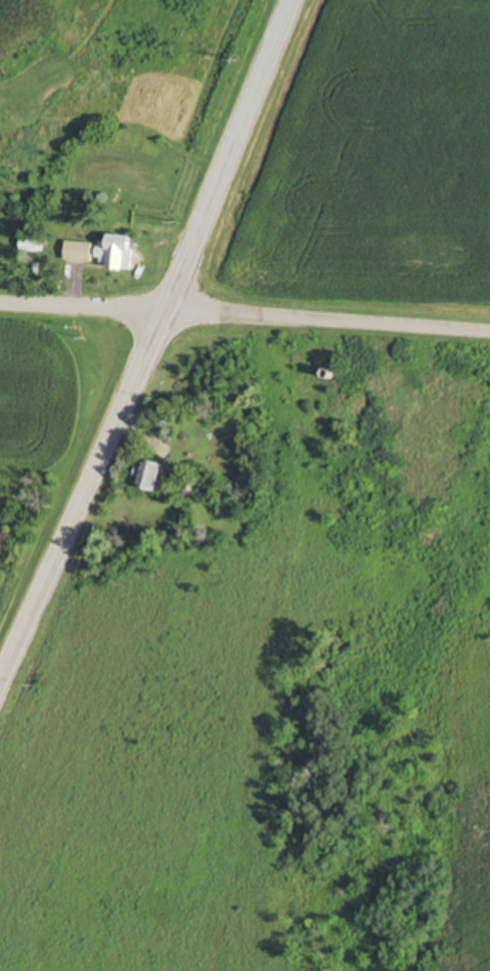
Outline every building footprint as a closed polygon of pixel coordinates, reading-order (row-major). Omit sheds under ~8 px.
[(91,242),(65,241),(65,259),(91,260),(91,242)]
